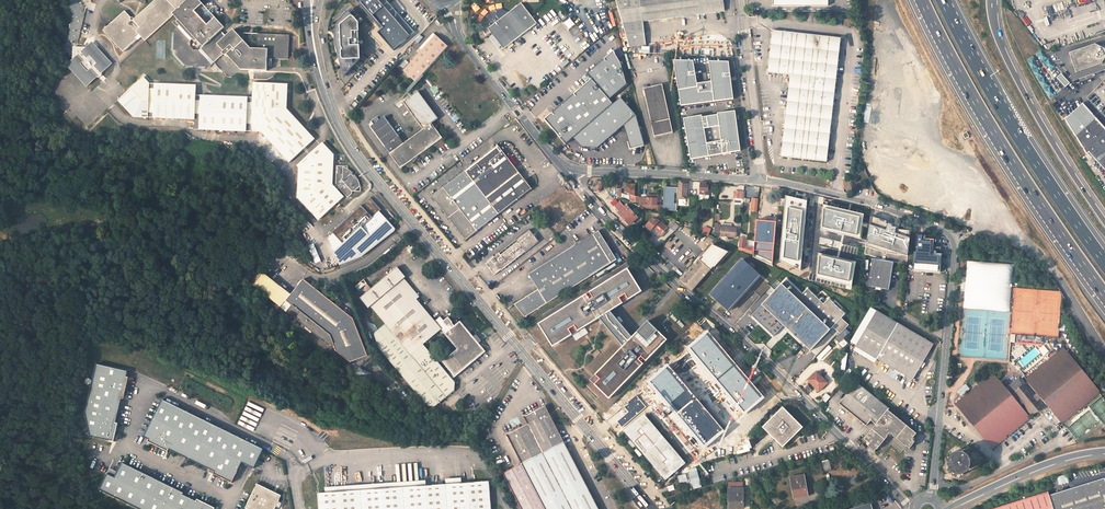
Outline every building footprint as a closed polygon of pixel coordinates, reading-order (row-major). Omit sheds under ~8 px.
[(174,15),(172,13),(183,3),(180,0),(155,0),(134,20),(125,11),(111,25),(109,27),(106,25),(103,28),(105,30),(104,31),(123,52),(124,53),(138,40),(137,38),(140,35),(142,36),(146,41),(174,15)] [(181,23),(173,31),(171,55),(184,69),(209,70),(223,86),(240,71),(268,72),(268,55),(289,56),(290,31),(260,30),(259,45),(253,45),(246,37),(246,30),(238,30),(235,26),(226,35),(221,29),(224,26),(212,12),(210,14),(205,8),(206,7),(200,0),(194,0),(175,17),(181,23)] [(172,13),(174,15),(175,17),(194,0),(186,0),(183,3),(172,13)] [(361,4),(371,16),(383,29),(379,32),(395,50),(411,37),(380,0),(366,0),(361,4)] [(725,11),(723,0),(616,0),(630,48),(646,46),(643,21),(725,11)] [(489,30),(504,49),(537,23),(521,3),(500,19),(497,16),(499,14),(496,10),(492,12),(489,13),(487,15),(486,15),(485,17),(484,18),(483,21),(482,24),(482,26),(483,28),(484,31),(485,32),(489,30)] [(205,8),(210,14),(212,12),(213,11),(213,6),(208,5),(206,7),(205,8)] [(350,11),(343,17),(338,25),(336,34),(336,41),(340,53),(341,59),(345,76),(350,71),(356,65),(362,60),(360,23),(357,18),(354,17),(350,11)] [(827,162),(841,38),(772,30),(768,73),(790,75),(781,157),(827,162)] [(1020,35),(1018,43),(1027,45),(1028,36),(1020,35)] [(434,37),(402,73),(414,84),(447,48),(434,37)] [(728,56),(726,42),(699,41),(676,44),(676,55),(728,56)] [(1101,64),(1103,60),(1104,59),(1104,49),(1094,43),(1068,52),(1075,73),(1101,64)] [(112,65),(93,44),(88,48),(74,48),(73,61),(68,66),(88,87),(112,65)] [(589,79),(608,101),(627,85),(621,63),(613,52),(586,76),(589,79)] [(673,62),(680,103),(733,97),(729,63),(708,62),(711,83),(696,85),(693,62),(673,62)] [(247,98),(201,96),(201,101),(195,101),(196,86),(184,86),(155,85),(155,89),(150,89),(150,84),(144,78),(119,101),(134,118),(148,118),(148,113),(154,113),(153,119),(183,120),(183,111),(195,112),(195,114),(200,115),(199,130),(246,132),(246,124),(252,125),(261,125),(266,130),(262,133),(290,163),(315,141),(287,111),(288,86),(254,84),(253,90),(253,103),(247,103),(247,98)] [(589,79),(543,119),(564,143),(570,138),(609,104),(608,101),(589,79)] [(662,84),(644,88),(654,137),(673,132),(662,84)] [(1055,96),(1054,90),(1049,91),(1049,89),(1046,89),(1048,97),(1055,96)] [(418,91),(404,102),(424,129),(400,146),(395,140),(400,136),(386,116),(371,127),(386,147),(389,144),(394,151),(391,153),(401,168),(443,138),(432,123),(438,118),(418,91)] [(618,97),(609,104),(570,138),(579,148),(597,150),(623,128),(629,150),(644,147),(636,116),(618,97)] [(1082,103),(1065,115),(1076,133),(1075,131),(1074,128),(1074,125),(1073,121),(1074,118),(1075,115),(1076,111),(1078,107),(1082,104),(1082,103)] [(1104,169),(1104,128),(1082,103),(1082,104),(1078,107),(1076,111),(1075,115),(1074,118),(1073,121),(1074,125),(1074,128),(1075,131),(1076,133),(1089,155),(1091,154),(1104,169)] [(195,112),(183,111),(183,120),(195,120),(195,114),(195,112)] [(734,111),(683,120),(690,158),(739,150),(734,111)] [(252,133),(262,133),(266,130),(261,125),(252,125),(252,133)] [(862,147),(871,147),(872,143),(877,143),(877,135),(872,135),(872,130),(863,130),(862,147)] [(299,170),(298,199),(319,222),(344,198),(338,192),(340,190),(348,199),(353,195),(353,193),(355,193),(361,187),(360,184),(358,179),(355,175),(354,176),(352,174),(354,173),(353,172),(351,170),(348,168),(349,165),(337,165),(336,186),(334,188),(333,186),(334,156),(323,144),(297,168),(299,170)] [(498,145),(432,196),(466,240),(532,189),(498,145)] [(678,199),(686,199),(688,181),(679,181),(678,199)] [(700,182),(699,194),(699,199),(708,200),(709,199),(709,195),(710,183),(700,182)] [(635,194),(635,188),(631,188),(631,186),(626,186),(626,192),(628,193),(632,195),(632,201),(633,202),(635,202),(639,202),(638,197),(635,197),(634,197),(634,194),(635,194)] [(678,188),(664,187),(663,205),(663,210),(676,211),(678,188)] [(648,198),(640,198),(640,205),(642,205),(647,208),(653,208),(653,206),(656,207),(656,195),(648,195),(648,198)] [(807,201),(785,196),(780,261),(801,271),(807,201)] [(329,239),(336,262),(358,255),(394,231),(395,228),(380,212),(382,211),(371,199),(333,234),(334,235),(329,239)] [(960,222),(964,214),(961,213),(965,205),(956,200),(948,216),(960,222)] [(864,214),(822,204),(820,229),(859,239),(864,214)] [(633,212),(626,205),(618,213),(624,219),(633,212)] [(633,212),(624,219),(627,223),(628,221),(630,224),(637,217),(633,212)] [(899,226),(870,217),(864,254),(883,260),(893,262),(907,264),(911,232),(898,230),(899,226)] [(653,228),(660,234),(659,236),(661,238),(662,236),(665,233),(663,231),(667,227),(664,225),(665,224),(663,223),(662,223),(659,221),(659,220),(654,218),(646,226),(651,230),(653,228)] [(776,221),(756,220),(753,256),(772,265),(776,221)] [(721,236),(736,237),(737,228),(732,228),(732,224),(723,223),(723,227),(715,227),(715,232),(721,232),(721,236)] [(517,242),(501,256),(499,254),(491,260),(486,264),(495,275),(501,270),(502,270),(525,252),(539,241),(530,230),(516,241),(517,242)] [(599,230),(529,274),(538,289),(513,304),(524,317),(617,259),(599,230)] [(914,252),(912,270),(940,272),(941,260),(941,254),(932,254),(933,240),(925,239),(925,236),(917,235),(916,252),(914,252)] [(312,237),(307,238),(312,256),(317,255),(312,237)] [(746,246),(748,239),(740,237),(739,249),(752,254),(753,249),(746,246)] [(729,251),(712,244),(702,256),(703,257),(701,260),(700,259),(681,280),(692,290),(711,269),(714,266),(715,267),(729,251)] [(856,262),(818,253),(816,278),(852,286),(856,262)] [(889,290),(893,262),(883,260),(872,258),(868,286),(889,290)] [(728,309),(759,274),(742,259),(711,293),(728,309)] [(397,267),(360,298),(368,308),(370,306),(386,324),(379,330),(378,331),(377,332),(376,334),(375,337),(374,338),(374,340),(375,343),(376,344),(430,410),(454,390),(455,382),(423,344),(441,329),(457,349),(442,361),(455,376),(485,351),(460,321),(454,325),(452,323),(452,322),(448,317),(443,320),(440,316),(435,320),(401,280),(405,277),(397,267)] [(536,325),(552,348),(575,333),(578,338),(584,334),(582,329),(599,318),(623,346),(589,380),(609,399),(668,339),(648,320),(633,337),(611,311),(642,291),(628,268),(536,325)] [(367,283),(363,279),(355,286),(358,290),(367,283)] [(808,289),(803,294),(787,279),(782,284),(778,279),(771,286),(775,291),(752,316),(774,336),(784,326),(810,351),(833,327),(842,318),(845,314),(829,299),(824,304),(808,289)] [(286,302),(293,307),(288,313),(329,347),(334,346),(336,353),(351,363),(369,356),(353,319),(304,280),(286,302)] [(879,359),(915,380),(935,344),(913,331),(914,330),(910,327),(909,329),(899,323),(877,311),(857,346),(879,359)] [(842,318),(833,327),(840,334),(849,326),(842,318)] [(745,415),(765,398),(708,330),(687,348),(745,415)] [(1013,346),(1022,346),(1023,342),(1037,342),(1037,343),(1043,343),(1048,340),(1048,337),(1013,336),(1013,346)] [(1078,409),(1100,391),(1064,347),(1057,353),(1055,350),(1049,355),(1051,358),(1025,379),(1028,383),(1026,385),(1020,377),(1007,388),(994,373),(978,385),(980,387),(978,388),(976,387),(955,404),(991,448),(1006,435),(1005,434),(1007,432),(1008,434),(1030,416),(1027,413),(1029,411),(1032,414),(1043,405),(1039,400),(1041,398),(1061,423),(1076,410),(1075,409),(1077,407),(1078,409)] [(128,371),(97,364),(86,412),(91,436),(115,442),(119,423),(116,423),(122,398),(124,399),(130,377),(127,376),(128,371)] [(724,430),(726,427),(703,399),(700,402),(668,364),(647,381),(704,449),(725,432),(724,430)] [(817,372),(808,380),(816,388),(816,387),(819,390),(828,382),(817,372)] [(962,396),(971,389),(967,383),(957,390),(962,396)] [(891,411),(858,385),(841,406),(869,428),(873,423),(878,427),(867,441),(873,446),(871,448),(878,454),(879,451),(880,452),(890,439),(889,438),(892,436),(894,436),(896,437),(895,438),(908,448),(909,447),(912,450),(917,443),(914,441),(918,435),(890,412),(891,411)] [(624,406),(629,412),(617,422),(622,427),(646,407),(636,395),(624,406)] [(264,450),(163,400),(144,437),(149,440),(148,442),(168,452),(169,449),(208,469),(207,471),(233,483),(243,463),(255,469),(264,450)] [(537,508),(599,508),(564,441),(550,415),(545,405),(522,416),(526,424),(505,435),(521,464),(504,473),(516,498),(528,492),(537,508)] [(804,427),(784,407),(764,427),(784,447),(804,427)] [(655,427),(644,415),(625,431),(636,443),(637,442),(646,453),(644,454),(665,479),(684,462),(664,438),(662,439),(653,428),(655,427)] [(970,461),(969,458),(965,461),(964,459),(962,458),(960,457),(959,457),(958,457),(957,457),(955,452),(950,456),(949,459),(954,461),(953,463),(953,464),(954,466),(954,467),(956,469),(959,469),(961,469),(963,468),(964,467),(968,470),(970,467),(970,461)] [(829,460),(822,462),(824,470),(831,468),(829,460)] [(215,508),(198,500),(197,502),(184,495),(185,493),(123,463),(118,472),(111,468),(100,490),(139,508),(215,508)] [(803,475),(791,477),(794,495),(800,494),(800,495),(807,494),(803,475)] [(1104,477),(1049,495),(1052,503),(1054,508),(1104,508),(1104,478),(1104,477)] [(318,495),(319,508),(491,508),(489,482),(449,485),(354,492),(318,495)] [(258,485),(246,508),(280,508),(281,507),(278,506),(283,497),(258,485)] [(743,489),(728,489),(729,508),(743,508),(743,501),(743,489)] [(990,508),(1054,508),(1052,503),(1049,495),(1048,491),(990,508)] [(528,492),(516,498),(522,508),(537,508),(528,492)]
